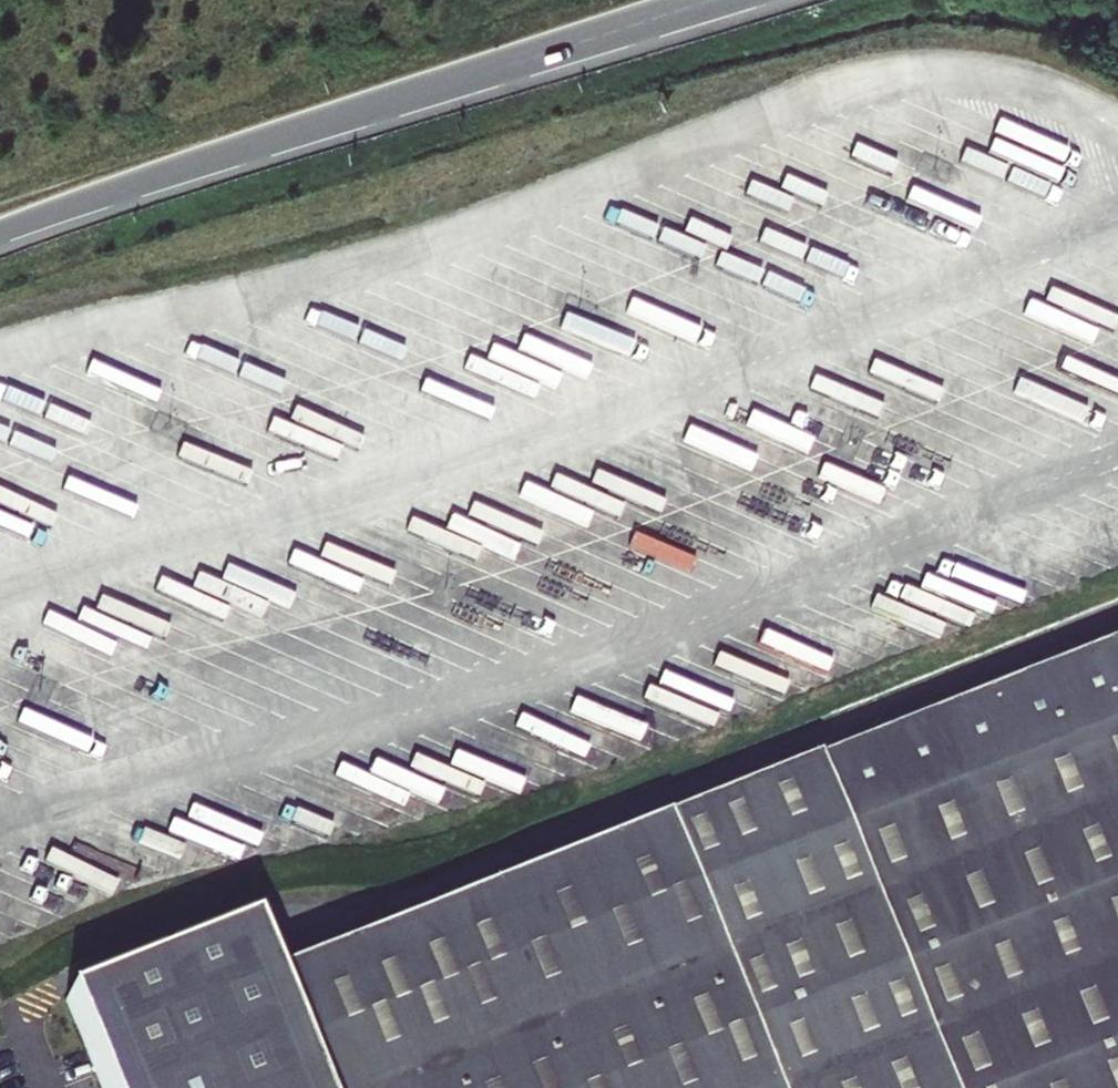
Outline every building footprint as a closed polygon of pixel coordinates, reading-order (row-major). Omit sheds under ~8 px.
[(103,1087),(1117,1087),(1117,642),(272,976),(248,915),(63,988),(103,1087)]
